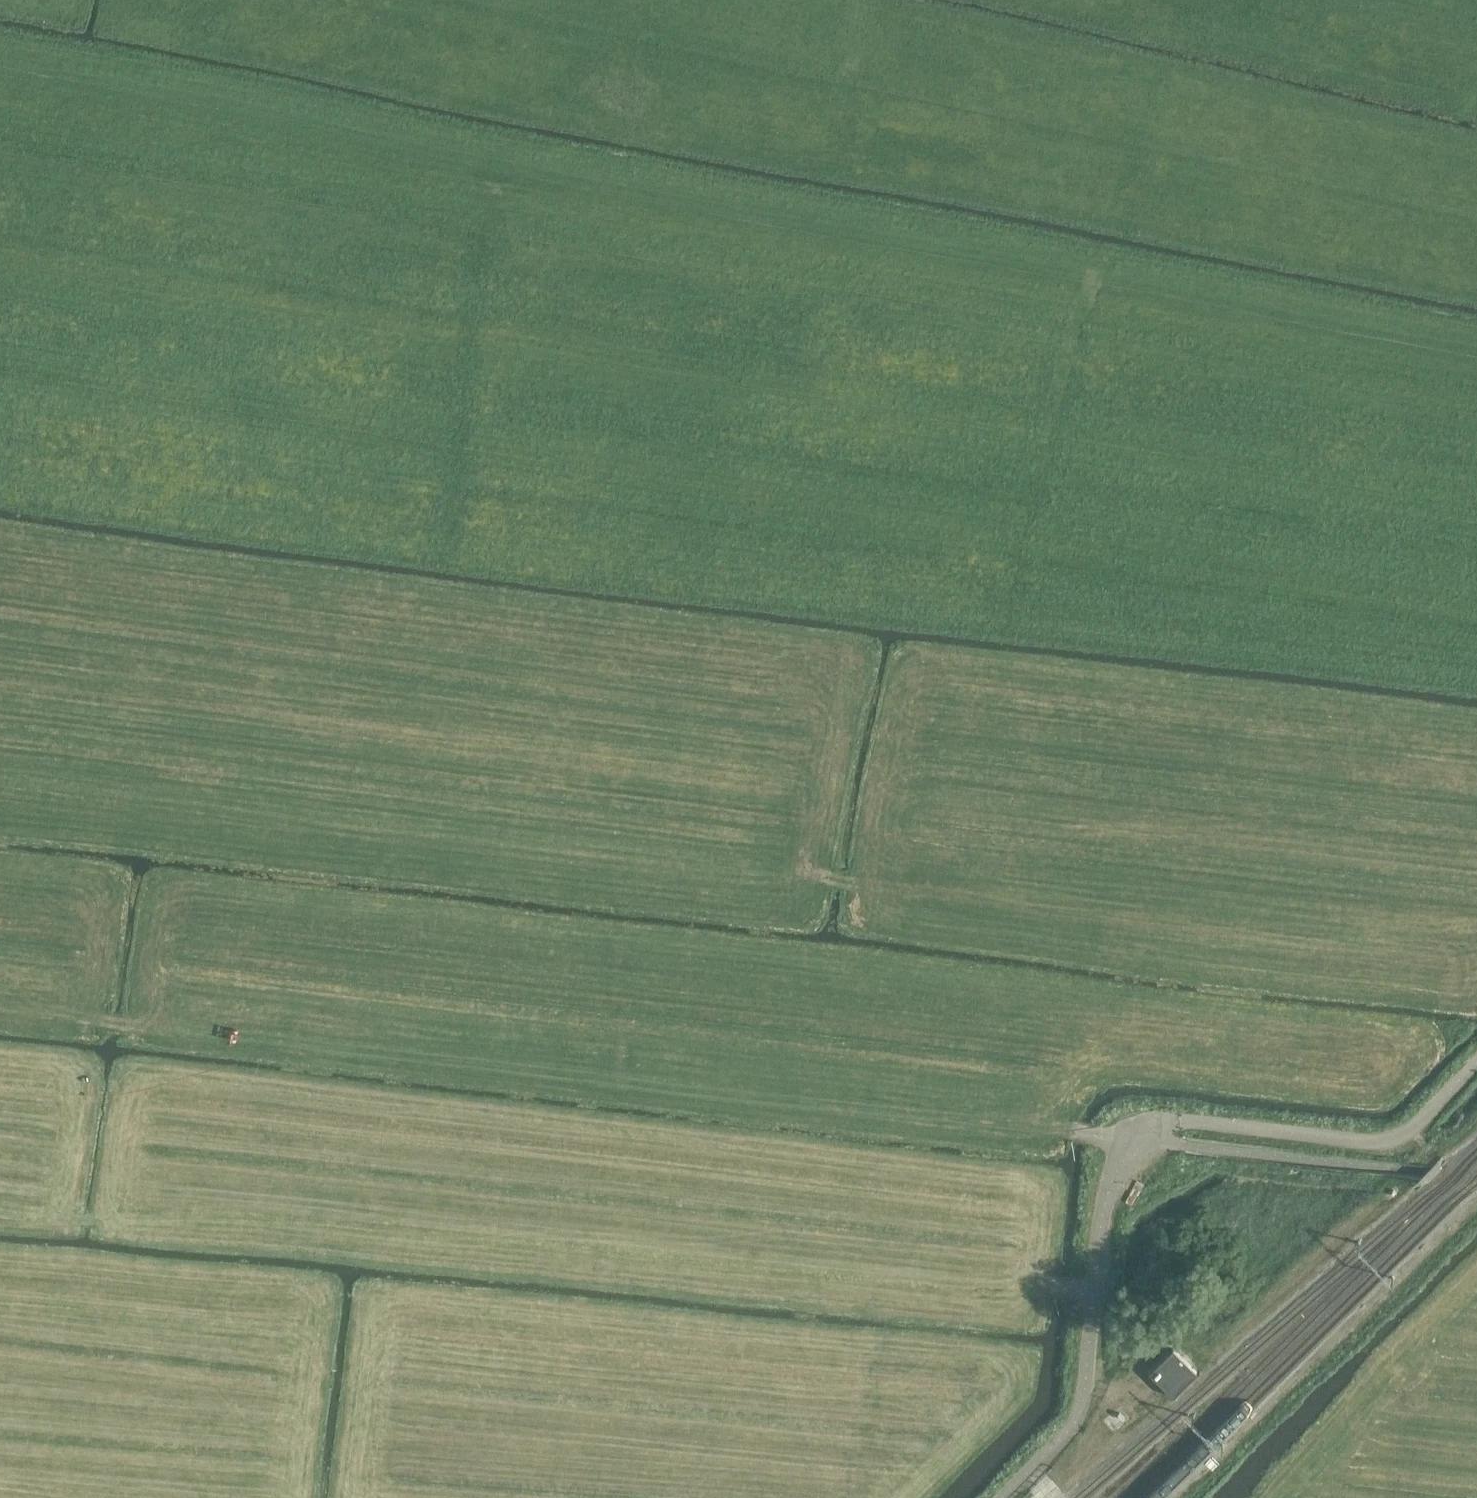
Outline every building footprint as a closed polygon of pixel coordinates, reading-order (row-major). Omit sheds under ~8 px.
[(1173,1349),(1150,1373),(1174,1396),(1197,1373),(1173,1349)] [(1115,1412),(1104,1420),(1113,1432),(1124,1425),(1115,1412)]
